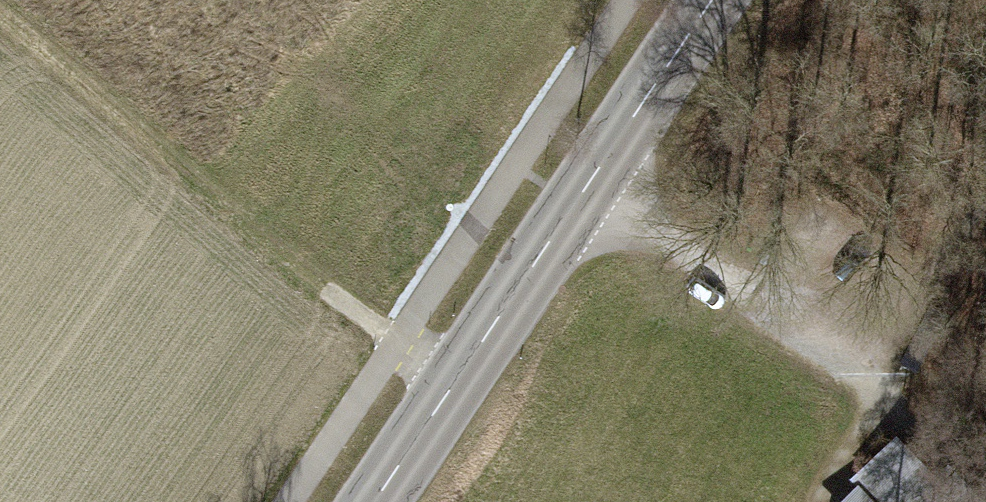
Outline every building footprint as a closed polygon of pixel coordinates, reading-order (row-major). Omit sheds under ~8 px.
[(858,485),(867,494),(858,501),(980,501),(912,432),(858,485)]
